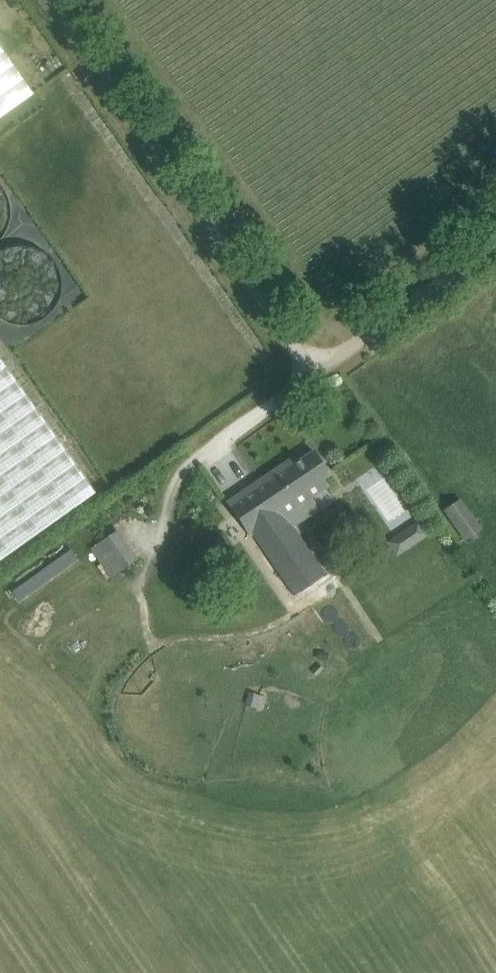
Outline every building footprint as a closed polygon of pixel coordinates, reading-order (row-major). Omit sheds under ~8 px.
[(33,94),(0,47),(0,117),(33,94)] [(65,279),(39,248),(42,242),(20,216),(24,207),(10,190),(0,187),(0,320),(13,326),(20,335),(54,307),(65,279)] [(94,492),(0,359),(0,559),(94,492)] [(280,466),(230,500),(241,516),(253,534),(277,569),(280,574),(295,596),(327,575),(295,528),(286,515),(297,508),(311,498),(312,497),(329,486),(324,479),(330,474),(325,467),(314,451),(296,463),(292,458),(280,466)] [(462,539),(481,527),(460,496),(441,508),(462,539)] [(387,542),(396,557),(428,535),(418,521),(387,542)] [(69,547),(12,590),(21,601),(78,558),(69,547)]
